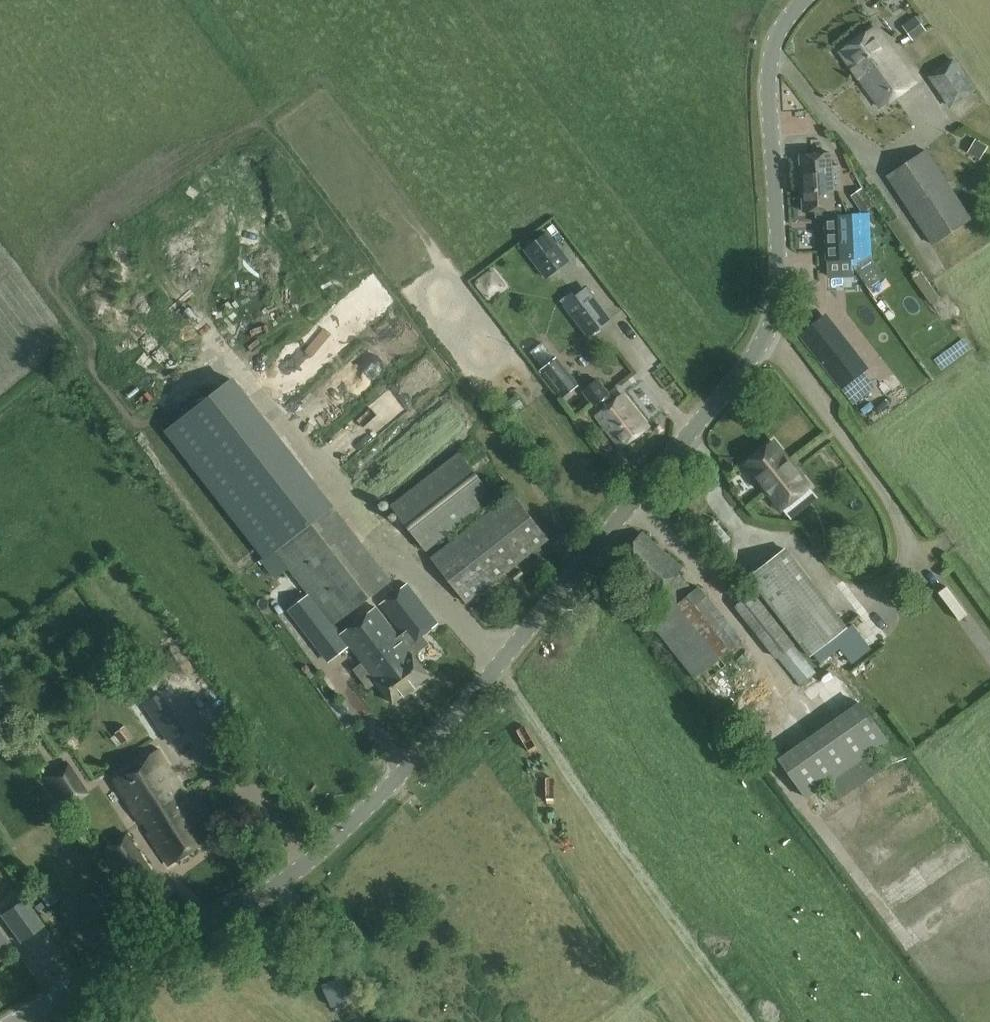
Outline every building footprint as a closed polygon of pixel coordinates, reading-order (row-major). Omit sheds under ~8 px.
[(915,37),(926,30),(917,16),(906,23),(915,37)] [(874,25),(840,51),(882,107),(916,81),(874,25)] [(928,77),(950,108),(977,90),(954,58),(928,77)] [(988,145),(976,138),(969,151),(981,158),(988,145)] [(972,217),(927,149),(886,175),(932,245),(972,217)] [(840,164),(832,165),(831,152),(801,154),(803,191),(833,189),(833,182),(841,181),(840,164)] [(834,208),(833,189),(803,191),(804,211),(815,211),(816,219),(825,218),(828,260),(855,258),(852,213),(843,214),(842,207),(834,208)] [(851,196),(863,213),(874,205),(863,189),(851,196)] [(542,242),(557,261),(572,249),(558,230),(542,242)] [(940,297),(922,272),(913,278),(931,304),(940,297)] [(566,304),(591,336),(611,320),(587,288),(566,304)] [(872,370),(826,312),(798,334),(843,393),(846,390),(872,370)] [(588,362),(600,357),(595,345),(583,349),(588,362)] [(539,367),(563,398),(579,386),(554,355),(539,367)] [(308,594),(333,625),(390,581),(232,378),(169,427),(267,553),(273,549),(308,594)] [(600,403),(605,409),(596,416),(621,449),(649,427),(623,395),(615,401),(609,394),(610,393),(598,378),(582,391),(595,407),(600,403)] [(392,385),(365,412),(381,428),(408,402),(392,385)] [(516,395),(502,404),(509,416),(524,406),(516,395)] [(810,487),(774,442),(746,465),(782,510),(810,487)] [(391,505),(427,551),(496,497),(460,452),(391,505)] [(513,493),(431,558),(467,603),(550,539),(513,493)] [(694,590),(679,570),(682,567),(643,533),(617,562),(655,597),(642,611),(696,679),(743,642),(699,585),(694,590)] [(785,549),(749,577),(811,657),(847,630),(785,549)] [(408,582),(382,602),(414,644),(440,624),(408,582)] [(735,607),(778,660),(779,658),(801,685),(818,672),(754,592),(735,607)] [(338,631),(333,625),(308,594),(289,608),(319,646),(338,631)] [(341,634),(376,681),(393,703),(431,675),(414,652),(377,607),(341,634)] [(862,702),(781,761),(808,799),(830,783),(841,799),(880,772),(868,756),(890,740),(862,702)] [(179,723),(163,734),(179,757),(195,746),(179,723)] [(116,733),(124,743),(133,736),(125,726),(116,733)] [(158,750),(113,779),(141,822),(181,796),(179,793),(184,789),(158,750)] [(76,806),(92,793),(66,760),(49,773),(76,806)] [(184,800),(181,796),(141,822),(169,865),(214,835),(189,797),(184,800)] [(159,883),(124,831),(101,847),(137,899),(159,883)] [(24,898),(1,914),(20,940),(42,924),(24,898)] [(39,911),(45,907),(42,902),(35,907),(39,911)] [(326,985),(338,1002),(355,990),(343,973),(326,985)]
